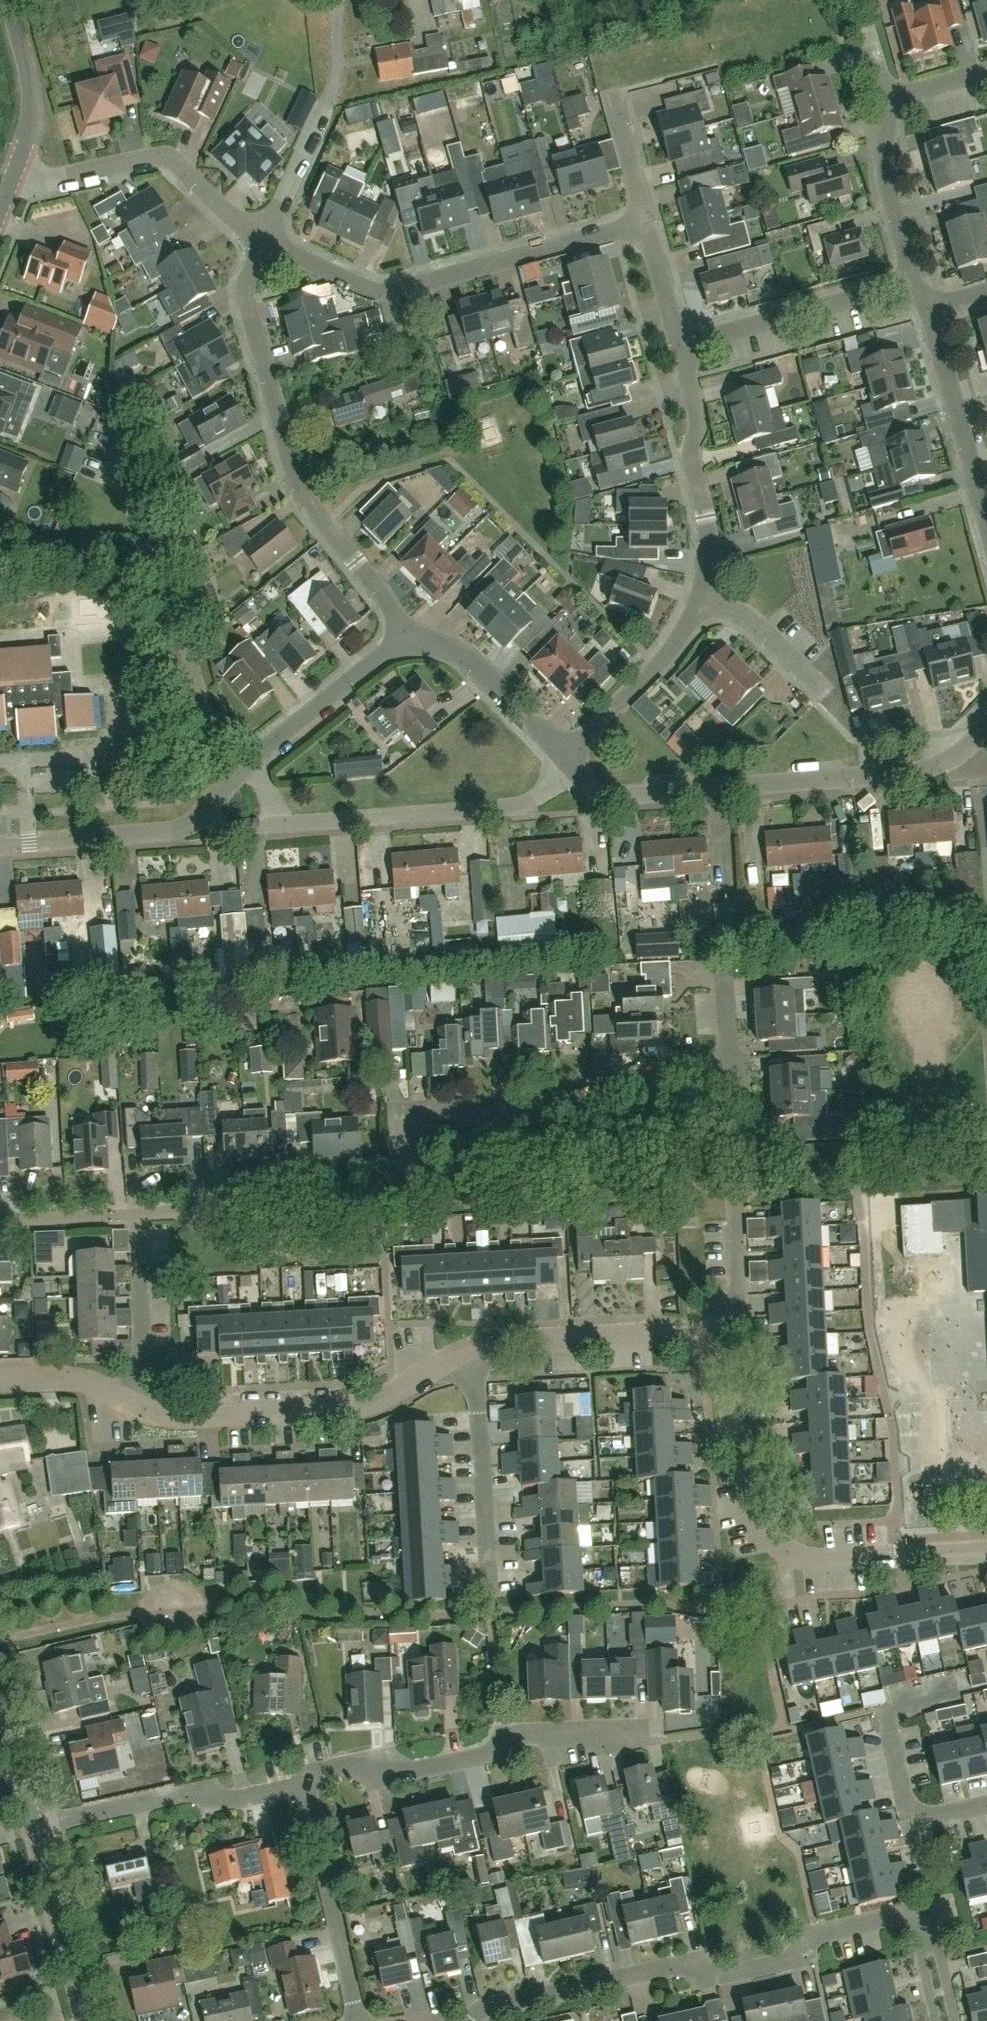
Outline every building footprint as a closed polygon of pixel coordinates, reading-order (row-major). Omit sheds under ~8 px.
[(457,13),(461,12),(464,26),(483,21),(479,0),(430,0),(434,18),(457,13)] [(914,17),(913,13),(894,18),(904,56),(923,51),(924,54),(951,46),(944,21),(959,17),(954,0),(940,0),(942,9),(914,17)] [(979,24),(985,43),(986,42),(986,2),(974,6),(979,24)] [(97,24),(97,25),(102,44),(119,40),(121,50),(134,46),(135,15),(135,14),(97,24)] [(381,82),(449,69),(446,54),(411,61),(408,44),(376,50),(381,82)] [(95,67),(100,85),(78,91),(83,110),(76,112),(83,137),(108,130),(105,121),(122,116),(116,92),(132,88),(124,59),(95,67)] [(537,89),(554,85),(549,64),(532,68),(535,80),(537,89)] [(795,114),(834,103),(827,77),(802,85),(798,71),(772,78),(776,92),(788,89),(795,114)] [(184,73),(163,116),(193,131),(200,116),(213,121),(230,85),(207,74),(203,82),(184,73)] [(560,116),(564,115),(560,101),(556,86),(543,90),(547,106),(549,111),(552,114),(556,116),(560,116)] [(710,112),(704,91),(681,97),(684,108),(657,116),(663,139),(702,128),(698,115),(710,112)] [(311,95),(298,123),(309,129),(322,101),(311,95)] [(589,115),(584,95),(560,101),(564,115),(569,133),(581,130),(578,118),(589,115)] [(349,126),(374,119),(370,104),(370,103),(344,110),(349,126)] [(834,103),(795,114),(799,128),(781,133),(788,157),(819,148),(816,135),(841,128),(834,103)] [(972,136),(978,135),(974,119),(947,126),(951,141),(924,148),(930,172),(967,162),(963,148),(975,145),(972,136)] [(246,125),(216,156),(238,177),(243,171),(248,171),(259,181),(277,162),(273,158),(287,145),(267,126),(257,137),(246,125)] [(663,139),(669,162),(696,155),(700,170),(724,164),(717,139),(705,142),(702,128),(663,139)] [(561,197),(584,190),(574,152),(551,158),(546,138),(534,142),(536,150),(542,173),(554,170),(561,197)] [(604,170),(619,166),(612,141),(574,152),(584,190),(608,184),(604,170)] [(753,170),(776,163),(770,144),(747,152),(753,170)] [(524,153),(529,172),(507,179),(517,217),(540,211),(533,184),(544,181),(542,173),(536,150),(524,153)] [(484,173),(479,155),(464,159),(467,169),(473,192),(475,200),(487,197),(494,224),(517,217),(507,179),(493,183),(490,171),(484,173)] [(811,206),(849,195),(842,168),(813,176),(810,162),(785,169),(792,193),(806,189),(811,206)] [(967,162),(930,172),(936,194),(972,184),(967,162)] [(309,210),(323,217),(319,226),(341,236),(357,200),(336,190),(343,175),(328,169),(309,210)] [(432,179),(446,229),(469,222),(461,195),(473,192),(467,169),(432,179)] [(680,201),(686,224),(725,213),(719,191),(730,187),(727,175),(704,182),(707,193),(680,201)] [(415,183),(414,180),(392,186),(398,205),(400,212),(403,225),(419,221),(423,235),(446,229),(432,179),(415,183)] [(973,189),(976,200),(986,198),(986,185),(973,189)] [(83,214),(93,208),(99,219),(117,210),(128,230),(163,211),(152,190),(127,203),(121,193),(106,201),(101,188),(75,194),(83,214)] [(986,240),(986,238),(984,228),(986,227),(986,198),(976,200),(973,201),(978,219),(945,227),(951,249),(986,240)] [(341,236),(363,246),(374,221),(392,229),(400,212),(398,205),(384,199),(379,210),(357,200),(341,236)] [(163,211),(128,230),(118,236),(135,268),(141,264),(141,265),(155,257),(149,246),(175,232),(163,211)] [(686,224),(692,247),(719,240),(723,254),(750,247),(744,223),(728,227),(725,213),(686,224)] [(830,267),(867,257),(860,232),(837,238),(832,221),(806,228),(814,254),(826,251),(830,267)] [(951,249),(957,271),(986,263),(986,240),(951,249)] [(180,243),(155,257),(141,265),(151,283),(161,277),(168,290),(203,271),(192,251),(186,254),(180,243)] [(38,249),(26,279),(60,292),(66,277),(79,282),(90,254),(65,245),(60,258),(38,249)] [(707,304),(746,294),(741,274),(761,268),(755,249),(722,258),(725,270),(700,277),(707,304)] [(606,260),(569,270),(572,283),(562,286),(565,297),(575,294),(612,284),(606,260)] [(175,328),(179,325),(196,316),(191,305),(215,292),(203,271),(168,290),(175,303),(165,309),(175,328)] [(578,304),(576,305),(567,314),(573,336),(617,324),(613,310),(619,308),(612,284),(575,294),(578,304)] [(281,310),(287,333),(326,323),(320,301),(332,298),(329,286),(306,292),(309,303),(281,310)] [(528,307),(543,302),(539,287),(524,291),(528,307)] [(502,292),(479,299),(490,337),(512,331),(517,350),(534,346),(525,315),(510,319),(502,292)] [(108,299),(96,293),(83,324),(110,336),(117,319),(108,299)] [(456,305),(463,332),(452,336),(458,359),(470,355),(467,344),(490,337),(479,299),(456,305)] [(47,316),(26,308),(21,323),(11,319),(0,347),(0,351),(11,355),(10,358),(11,361),(23,366),(26,365),(27,362),(44,368),(52,348),(70,355),(80,329),(47,316)] [(368,328),(382,324),(379,310),(365,314),(368,328)] [(323,361),(347,355),(338,321),(326,324),(326,323),(287,333),(293,357),(321,350),(323,361)] [(985,349),(986,348),(986,321),(978,324),(985,349)] [(179,325),(175,328),(158,337),(169,356),(179,350),(186,363),(221,343),(210,322),(185,336),(179,325)] [(612,331),(592,336),(569,342),(578,376),(625,363),(619,341),(615,342),(612,331)] [(221,343),(186,363),(176,369),(193,400),(230,380),(224,369),(233,364),(221,343)] [(863,372),(868,388),(907,377),(900,352),(875,359),(871,348),(846,355),(851,375),(863,372)] [(626,365),(625,363),(578,376),(587,410),(610,404),(607,392),(632,386),(631,384),(637,383),(632,364),(626,365)] [(725,399),(731,423),(770,412),(764,389),(782,384),(777,368),(754,375),(758,390),(725,399)] [(421,371),(399,378),(359,390),(360,393),(328,404),(336,429),(369,418),(366,409),(427,390),(421,371)] [(914,402),(907,377),(868,388),(872,404),(860,407),(867,432),(885,427),(893,425),(888,409),(914,402)] [(1,434),(8,416),(15,413),(25,417),(36,390),(13,380),(7,396),(0,393),(0,434),(1,434)] [(56,395),(48,417),(73,427),(82,405),(56,395)] [(229,398),(191,419),(206,446),(244,425),(229,398)] [(731,423),(737,444),(770,435),(773,447),(797,441),(794,429),(786,431),(780,409),(770,412),(731,423)] [(603,427),(599,412),(576,418),(583,444),(594,441),(598,454),(640,442),(636,443),(630,420),(603,427)] [(869,448),(875,469),(929,455),(923,433),(889,442),(885,427),(867,432),(858,435),(862,450),(869,448)] [(602,453),(605,466),(594,469),(600,491),(623,484),(620,473),(647,465),(640,442),(598,454),(602,453)] [(204,463),(195,447),(167,463),(176,479),(204,463)] [(3,455),(0,453),(0,486),(17,492),(28,464),(3,455)] [(775,454),(752,461),(756,474),(731,481),(738,506),(773,496),(769,480),(781,477),(775,454)] [(875,469),(881,491),(867,494),(872,510),(903,501),(898,486),(935,476),(929,455),(875,469)] [(243,489),(252,484),(239,459),(195,483),(209,508),(220,501),(231,521),(253,508),(243,489)] [(449,503),(463,491),(450,477),(436,489),(449,503)] [(852,500),(847,478),(838,481),(843,502),(852,500)] [(379,510),(363,526),(383,546),(411,518),(391,498),(396,493),(388,484),(371,501),(379,510)] [(472,524),(485,509),(464,491),(451,506),(472,524)] [(616,513),(626,513),(629,517),(629,526),(665,526),(665,503),(640,503),(640,491),(615,491),(616,513)] [(738,506),(745,531),(769,524),(773,538),(801,530),(793,503),(776,508),(773,496),(738,506)] [(897,570),(894,558),(935,546),(927,519),(875,534),(881,555),(868,558),(873,577),(897,570)] [(402,566),(420,584),(445,559),(436,549),(448,537),(430,521),(413,538),(422,546),(402,566)] [(234,558),(243,551),(260,573),(295,545),(277,523),(252,543),(240,527),(219,539),(234,558)] [(806,530),(826,633),(839,631),(824,551),(835,548),(831,525),(806,530)] [(615,561),(639,561),(658,561),(658,549),(665,550),(665,526),(629,526),(629,536),(626,539),(616,539),(615,548),(595,548),(595,558),(615,561)] [(420,584),(422,585),(419,588),(435,604),(457,581),(466,590),(491,564),(483,555),(475,563),(467,554),(454,567),(445,559),(420,584)] [(468,614),(486,632),(512,605),(500,593),(511,583),(505,577),(513,569),(503,560),(479,584),(488,593),(468,614)] [(635,566),(606,560),(600,575),(613,580),(610,589),(614,591),(609,604),(647,618),(656,593),(629,583),(635,566)] [(194,571),(199,586),(220,580),(215,564),(194,571)] [(321,597),(309,582),(287,599),(305,621),(315,614),(336,640),(360,621),(333,587),(321,597)] [(534,639),(538,635),(551,622),(535,607),(525,618),(512,605),(486,632),(504,650),(525,630),(534,639)] [(531,665),(548,683),(575,656),(584,647),(555,618),(551,622),(538,635),(549,646),(531,665)] [(903,627),(909,650),(921,647),(915,624),(903,627)] [(315,657),(290,625),(278,635),(272,628),(259,638),(249,625),(242,630),(268,662),(278,654),(293,674),(315,657)] [(876,670),(865,673),(863,665),(854,667),(847,636),(832,639),(841,680),(855,676),(864,714),(885,709),(876,670)] [(6,728),(6,721),(16,721),(18,742),(57,739),(55,718),(64,718),(65,733),(96,730),(94,696),(73,698),(71,674),(52,676),(50,660),(61,659),(60,637),(48,638),(48,648),(0,651),(0,728),(6,728)] [(944,646),(953,685),(974,679),(965,641),(944,646)] [(263,661),(248,643),(247,643),(230,656),(239,667),(225,678),(250,709),(272,692),(266,684),(275,677),(263,661)] [(953,685),(944,646),(923,651),(933,690),(953,685)] [(711,663),(703,654),(677,680),(686,688),(697,677),(714,694),(743,665),(725,648),(711,663)] [(876,670),(885,709),(906,704),(899,673),(913,670),(909,650),(874,659),(876,670)] [(595,692),(617,671),(599,653),(585,666),(575,656),(548,683),(566,701),(585,682),(595,692)] [(732,727),(754,705),(745,697),(760,682),(743,665),(714,694),(731,711),(723,719),(732,727)] [(614,674),(602,688),(609,694),(621,680),(614,674)] [(434,703),(415,679),(381,707),(400,730),(402,728),(416,745),(436,729),(423,712),(434,703)] [(674,748),(685,758),(692,751),(681,740),(674,748)] [(383,776),(381,761),(335,766),(336,781),(383,776)] [(67,772),(40,771),(39,798),(66,798),(67,772)] [(869,841),(877,841),(875,804),(867,804),(869,841)] [(922,845),(955,842),(952,808),(920,811),(922,845)] [(887,814),(890,846),(887,846),(888,859),(913,857),(912,845),(922,845),(920,811),(887,814)] [(800,875),(801,891),(803,891),(804,911),(813,910),(810,877),(832,875),(828,829),(796,832),(799,866),(800,866),(801,875),(800,875)] [(799,866),(796,832),(764,835),(767,869),(799,866)] [(676,877),(692,875),(693,885),(708,884),(707,873),(708,873),(704,839),(672,843),(676,877)] [(579,840),(547,843),(550,877),(549,877),(550,878),(582,876),(582,874),(579,840)] [(550,877),(547,843),(515,846),(518,880),(549,877),(550,877)] [(643,880),(645,880),(646,888),(660,886),(659,878),(676,877),(672,843),(640,846),(643,880)] [(458,885),(460,885),(456,850),(423,853),(426,887),(444,886),(445,900),(459,899),(458,885)] [(426,887),(423,853),(390,856),(394,901),(410,900),(409,889),(426,887)] [(925,870),(923,854),(914,855),(916,871),(925,870)] [(925,870),(933,869),(932,854),(923,854),(925,870)] [(954,856),(959,903),(981,901),(976,854),(954,856)] [(857,872),(856,856),(842,857),(844,873),(838,873),(842,921),(865,919),(862,872),(857,872)] [(889,899),(886,859),(862,861),(865,901),(889,899)] [(494,922),(492,895),(490,876),(485,876),(485,862),(470,863),(473,923),(494,922)] [(332,906),(335,906),(332,872),(300,874),(303,908),(316,907),(332,906)] [(303,908),(300,874),(267,877),(270,911),(271,911),(273,911),(274,920),(292,918),(292,909),(303,908)] [(801,891),(800,875),(792,876),(793,892),(801,891)] [(611,880),(583,883),(583,886),(588,945),(591,945),(592,951),(592,953),(616,951),(616,950),(615,942),(616,942),(611,880)] [(176,919),(195,917),(196,930),(214,928),(213,913),(209,914),(206,882),(174,885),(176,919)] [(51,918),(78,916),(84,916),(81,883),(48,886),(51,918)] [(176,919),(174,885),(141,888),(144,922),(176,919)] [(678,902),(687,901),(686,885),(677,886),(678,902)] [(51,918),(48,886),(15,889),(17,910),(18,922),(19,935),(43,933),(43,929),(42,921),(51,920),(51,918)] [(551,886),(550,886),(543,887),(546,913),(528,915),(529,917),(495,920),(499,961),(557,956),(553,918),(554,918),(551,886)] [(678,902),(677,886),(668,887),(670,903),(678,902)] [(437,896),(427,897),(429,913),(430,913),(438,912),(437,896)] [(432,924),(431,919),(430,913),(429,913),(427,897),(419,897),(421,925),(432,924)] [(728,925),(740,924),(738,903),(712,905),(715,930),(728,929),(728,925)] [(347,943),(352,942),(365,940),(362,908),(343,910),(347,943)] [(244,915),(246,939),(248,939),(251,976),(265,975),(261,937),(264,936),(262,909),(244,912),(244,915)] [(133,913),(118,915),(121,942),(136,940),(133,913)] [(382,913),(379,936),(391,937),(393,915),(382,913)] [(244,915),(220,917),(223,950),(216,951),(219,986),(247,984),(246,978),(250,978),(246,939),(244,915)] [(305,934),(314,933),(312,917),(303,918),(305,934)] [(305,934),(303,918),(295,919),(296,935),(305,934)] [(449,940),(449,921),(434,921),(434,939),(449,940)] [(120,987),(115,927),(90,929),(96,989),(120,987)] [(179,945),(188,944),(187,928),(177,929),(179,945)] [(53,945),(52,930),(52,929),(43,929),(43,933),(44,933),(45,946),(46,957),(54,956),(53,945)] [(53,945),(62,944),(61,929),(52,930),(53,945)] [(179,945),(177,929),(169,929),(171,946),(179,945)] [(681,955),(680,944),(679,931),(633,934),(634,948),(635,957),(681,955)] [(323,961),(318,957),(316,934),(308,934),(310,957),(311,969),(323,968),(323,961)] [(2,984),(1,984),(2,1001),(24,999),(21,967),(22,967),(19,935),(0,936),(0,962),(2,984)] [(299,973),(297,959),(280,960),(281,974),(289,974),(299,973)] [(277,961),(267,963),(269,977),(278,976),(277,961)] [(640,964),(641,977),(645,976),(646,989),(621,991),(623,1008),(616,1009),(617,1017),(664,1014),(662,997),(672,996),(670,973),(668,973),(667,962),(640,964)] [(182,977),(183,985),(197,984),(196,976),(191,976),(182,977)] [(754,994),(755,1018),(804,1016),(803,992),(813,991),(813,979),(783,981),(784,993),(754,994)] [(374,1053),(389,1052),(404,1051),(400,989),(366,992),(369,1029),(373,1029),(374,1053)] [(422,990),(403,991),(404,1011),(423,1010),(422,990)] [(348,993),(332,994),(319,995),(320,1004),(333,1003),(348,1001),(348,993)] [(237,1032),(238,1032),(256,1031),(255,1012),(279,1011),(279,997),(279,996),(235,998),(236,1025),(237,1032)] [(549,1005),(552,1051),(560,1050),(560,1043),(576,1042),(575,1020),(589,1019),(588,996),(564,997),(565,1004),(549,1005)] [(524,1013),(525,1027),(526,1036),(511,1037),(512,1064),(535,1062),(534,1052),(552,1051),(549,1005),(540,1006),(541,1011),(524,1013)] [(318,1062),(357,1060),(353,1009),(314,1012),(318,1062)] [(463,1020),(466,1066),(474,1065),(474,1058),(490,1057),(489,1036),(503,1035),(502,1010),(478,1011),(479,1019),(463,1020)] [(664,1021),(664,1014),(617,1017),(618,1033),(610,1034),(612,1056),(637,1054),(636,1040),(658,1038),(656,1021),(664,1021)] [(804,1016),(755,1018),(757,1042),(786,1040),(788,1053),(817,1051),(816,1038),(806,1039),(804,1016)] [(10,1028),(0,1018),(0,1038),(10,1028)] [(466,1066),(463,1020),(455,1020),(456,1027),(439,1028),(440,1053),(425,1053),(425,1054),(412,1055),(413,1079),(450,1077),(450,1067),(466,1066)] [(511,1037),(503,1037),(500,1037),(501,1051),(501,1058),(512,1057),(511,1037)] [(277,1049),(253,1048),(252,1073),(276,1074),(277,1049)] [(140,1055),(142,1091),(159,1091),(157,1054),(140,1055)] [(771,1072),(772,1096),(808,1094),(820,1093),(819,1069),(828,1068),(827,1056),(799,1058),(799,1070),(771,1072)] [(289,1062),(289,1079),(309,1079),(309,1063),(289,1062)] [(42,1070),(0,1073),(0,1085),(43,1083),(42,1070)] [(296,1143),(313,1142),(314,1156),(358,1153),(356,1121),(321,1123),(320,1114),(302,1115),(301,1096),(322,1094),(321,1081),(283,1083),(283,1097),(284,1111),(285,1111),(285,1116),(294,1115),(296,1143)] [(215,1092),(201,1093),(202,1111),(204,1137),(218,1136),(215,1092)] [(809,1116),(808,1094),(772,1096),(773,1119),(794,1118),(794,1129),(831,1127),(838,1127),(837,1115),(809,1116)] [(246,1160),(243,1111),(243,1103),(231,1103),(233,1123),(222,1124),(224,1161),(246,1160)] [(151,1128),(150,1118),(136,1108),(124,1109),(127,1148),(142,1147),(143,1166),(164,1165),(165,1165),(163,1127),(162,1127),(151,1128)] [(246,1160),(269,1158),(266,1109),(243,1111),(246,1160)] [(162,1112),(163,1127),(165,1165),(186,1163),(184,1139),(191,1138),(204,1137),(202,1111),(189,1112),(189,1110),(162,1112)] [(284,1111),(275,1112),(271,1112),(272,1130),(273,1139),(287,1138),(285,1116),(285,1111),(284,1111)] [(106,1139),(118,1138),(116,1114),(94,1116),(94,1128),(73,1129),(75,1171),(107,1169),(106,1139)] [(24,1118),(4,1119),(4,1121),(5,1132),(6,1145),(18,1144),(20,1170),(52,1168),(49,1127),(24,1128),(24,1118)] [(930,1204),(930,1207),(900,1209),(903,1257),(942,1255),(941,1233),(952,1233),(964,1232),(968,1293),(986,1292),(986,1200),(930,1204)] [(782,1219),(766,1220),(767,1230),(819,1227),(817,1204),(782,1206),(782,1219)] [(546,1232),(567,1231),(566,1210),(545,1211),(546,1232)] [(680,1229),(695,1228),(694,1218),(679,1218),(680,1229)] [(655,1239),(641,1239),(629,1240),(628,1220),(615,1221),(619,1280),(645,1279),(643,1254),(656,1254),(655,1239)] [(580,1271),(594,1270),(594,1282),(619,1280),(615,1221),(616,1241),(592,1242),(591,1223),(576,1224),(580,1271)] [(819,1227),(767,1230),(767,1239),(783,1238),(784,1251),(820,1248),(819,1227)] [(36,1249),(52,1248),(64,1248),(64,1233),(35,1234),(36,1249)] [(829,1234),(829,1246),(858,1247),(858,1235),(829,1234)] [(533,1255),(535,1285),(557,1283),(556,1259),(564,1258),(562,1239),(532,1242),(533,1255)] [(533,1255),(522,1256),(521,1242),(511,1243),(512,1256),(514,1295),(527,1294),(528,1302),(536,1301),(535,1285),(533,1255)] [(512,1256),(500,1257),(499,1243),(489,1243),(490,1257),(491,1257),(493,1296),(506,1295),(506,1303),(515,1303),(514,1295),(512,1256)] [(491,1257),(490,1257),(478,1258),(477,1245),(467,1245),(468,1259),(471,1298),(483,1297),(484,1305),(493,1304),(493,1296),(491,1257)] [(468,1259),(456,1260),(455,1246),(445,1247),(446,1260),(448,1299),(461,1298),(461,1307),(471,1306),(471,1298),(468,1259)] [(425,1291),(423,1247),(393,1249),(394,1268),(402,1268),(403,1293),(425,1291)] [(446,1260),(434,1261),(433,1247),(423,1247),(425,1291),(426,1300),(440,1299),(440,1307),(449,1307),(448,1299),(446,1260)] [(785,1262),(768,1263),(769,1273),(821,1270),(820,1248),(784,1251),(785,1262)] [(68,1276),(77,1276),(130,1274),(129,1265),(113,1266),(113,1253),(76,1254),(72,1255),(69,1258),(68,1263),(68,1276)] [(11,1283),(10,1257),(0,1258),(0,1283),(11,1283)] [(821,1270),(769,1273),(769,1282),(786,1282),(786,1294),(822,1292),(821,1270)] [(304,1273),(306,1302),(307,1316),(306,1316),(308,1354),(322,1353),(322,1361),(331,1360),(331,1353),(328,1315),(317,1315),(316,1301),(314,1301),(312,1272),(304,1273)] [(77,1276),(77,1297),(114,1296),(113,1284),(130,1283),(130,1274),(77,1276)] [(338,1274),(316,1275),(317,1294),(339,1293),(338,1274)] [(835,1275),(836,1290),(861,1288),(860,1274),(835,1275)] [(34,1299),(47,1298),(46,1282),(33,1282),(34,1299)] [(786,1294),(787,1306),(771,1306),(772,1317),(823,1314),(822,1292),(786,1294)] [(77,1297),(78,1319),(132,1318),(131,1309),(114,1310),(114,1296),(77,1297)] [(350,1313),(352,1344),(374,1342),(372,1317),(380,1317),(379,1297),(349,1299),(350,1313)] [(352,1344),(350,1313),(339,1314),(338,1300),(328,1300),(329,1315),(328,1315),(331,1353),(344,1352),(344,1360),(353,1360),(352,1344)] [(308,1354),(306,1316),(295,1317),(294,1302),(284,1302),(285,1317),(287,1355),(301,1354),(301,1363),(309,1362),(308,1354)] [(287,1355),(285,1317),(273,1318),(272,1303),(262,1304),(263,1318),(265,1356),(279,1355),(279,1364),(288,1363),(287,1355)] [(265,1356),(263,1318),(252,1319),(251,1304),(240,1305),(241,1320),(243,1357),(257,1357),(257,1365),(266,1365),(265,1356)] [(220,1351),(217,1306),(188,1308),(189,1327),(198,1327),(199,1352),(220,1351)] [(243,1357),(241,1320),(230,1320),(229,1306),(217,1306),(220,1351),(220,1359),(235,1358),(235,1366),(244,1366),(243,1357)] [(823,1314),(772,1317),(772,1326),(789,1325),(790,1337),(825,1335),(823,1314)] [(10,1344),(9,1315),(0,1316),(0,1351),(10,1351),(10,1344)] [(132,1327),(132,1318),(78,1319),(78,1341),(91,1341),(91,1356),(114,1356),(114,1341),(115,1341),(115,1327),(132,1327)] [(773,1349),(774,1360),(826,1357),(825,1335),(790,1337),(790,1348),(773,1349)] [(826,1357),(774,1360),(774,1369),(791,1368),(792,1381),(809,1380),(827,1379),(826,1357)] [(809,1380),(810,1391),(792,1392),(793,1403),(846,1399),(845,1379),(827,1380),(827,1379),(809,1380)] [(636,1414),(688,1411),(687,1400),(671,1401),(670,1389),(634,1392),(636,1414)] [(518,1411),(506,1412),(502,1412),(502,1423),(554,1420),(553,1397),(518,1399),(518,1411)] [(846,1399),(793,1403),(793,1412),(811,1411),(811,1423),(847,1421),(846,1399)] [(688,1411),(636,1414),(637,1436),(673,1434),(672,1422),(689,1421),(688,1411)] [(419,1414),(420,1427),(396,1428),(398,1451),(452,1447),(451,1437),(434,1438),(433,1426),(431,1426),(430,1413),(419,1414)] [(554,1420),(502,1423),(503,1433),(520,1432),(521,1444),(556,1441),(556,1440),(566,1439),(565,1427),(563,1423),(555,1423),(554,1420)] [(847,1421),(811,1423),(812,1435),(794,1436),(795,1446),(848,1443),(847,1421)] [(29,1429),(34,1450),(47,1447),(42,1426),(29,1429)] [(29,1461),(24,1427),(0,1431),(0,1478),(7,1476),(5,1465),(29,1461)] [(673,1434),(637,1436),(638,1458),(691,1454),(691,1444),(673,1445),(673,1434)] [(556,1441),(521,1444),(521,1455),(504,1456),(505,1467),(557,1463),(556,1441)] [(848,1443),(795,1446),(796,1455),(813,1454),(814,1467),(850,1465),(848,1443)] [(168,1463),(156,1464),(158,1500),(180,1498),(176,1447),(167,1448),(168,1463)] [(185,1447),(176,1447),(180,1498),(211,1496),(209,1464),(200,1464),(200,1461),(186,1462),(185,1447)] [(452,1447),(398,1451),(399,1473),(436,1470),(435,1458),(452,1457),(452,1447)] [(137,1513),(136,1501),(133,1449),(124,1450),(125,1466),(112,1466),(112,1468),(99,1468),(101,1491),(104,1491),(106,1515),(137,1513)] [(141,1449),(133,1449),(136,1501),(158,1500),(156,1464),(142,1464),(141,1449)] [(320,1467),(307,1468),(309,1504),(331,1502),(328,1450),(319,1451),(320,1467)] [(337,1450),(328,1450),(331,1502),(353,1501),(353,1491),(365,1491),(363,1465),(351,1465),(338,1466),(337,1450)] [(84,1453),(46,1458),(52,1497),(90,1491),(85,1459),(84,1453)] [(277,1470),(264,1470),(266,1506),(267,1506),(267,1513),(280,1512),(280,1517),(288,1517),(284,1453),(276,1454),(277,1470)] [(296,1504),(309,1504),(307,1468),(295,1469),(294,1453),(284,1453),(288,1517),(296,1516),(296,1504)] [(691,1454),(638,1458),(640,1481),(658,1479),(658,1478),(676,1477),(675,1467),(692,1465),(691,1454)] [(245,1507),(266,1506),(264,1470),(251,1471),(250,1455),(241,1456),(244,1508),(245,1507)] [(220,1463),(209,1464),(211,1496),(212,1496),(213,1509),(232,1508),(233,1521),(246,1520),(245,1507),(244,1508),(241,1456),(233,1456),(234,1473),(221,1473),(220,1463)] [(557,1463),(505,1467),(505,1476),(523,1475),(523,1487),(576,1484),(559,1485),(557,1463)] [(850,1465),(814,1467),(814,1479),(797,1480),(798,1489),(851,1486),(850,1465)] [(436,1470),(399,1473),(401,1494),(454,1491),(454,1480),(437,1481),(436,1470)] [(659,1500),(711,1497),(711,1487),(693,1488),(693,1476),(676,1477),(658,1478),(658,1479),(659,1500)] [(20,1526),(6,1483),(1,1484),(0,1480),(0,1532),(20,1526)] [(576,1484),(523,1487),(540,1486),(541,1498),(524,1499),(525,1509),(577,1505),(576,1484)] [(851,1486),(798,1489),(798,1499),(815,1498),(816,1511),(852,1509),(851,1486)] [(454,1491),(401,1494),(402,1516),(438,1514),(438,1502),(455,1501),(454,1491)] [(661,1522),(696,1520),(695,1509),(712,1508),(711,1497),(659,1500),(661,1522)] [(577,1505),(525,1509),(525,1519),(542,1518),(543,1530),(579,1527),(577,1505)] [(438,1514),(402,1516),(404,1538),(458,1534),(457,1524),(439,1525),(438,1514)] [(662,1544),(714,1540),(714,1531),(697,1532),(696,1520),(661,1522),(662,1544)] [(579,1527),(543,1530),(544,1541),(527,1542),(527,1552),(580,1549),(579,1527)] [(618,1529),(595,1530),(596,1548),(619,1547),(618,1529)] [(458,1534),(404,1538),(405,1560),(441,1557),(440,1546),(458,1544),(458,1534)] [(664,1565),(699,1563),(698,1553),(715,1552),(714,1540),(662,1544),(664,1565)] [(580,1549),(527,1552),(528,1563),(544,1562),(545,1573),(582,1571),(580,1549)] [(323,1567),(333,1567),(332,1554),(322,1554),(323,1567)] [(441,1557),(405,1560),(407,1582),(461,1578),(460,1568),(441,1569),(441,1557)] [(665,1588),(718,1585),(717,1575),(700,1576),(699,1563),(664,1565),(665,1588)] [(110,1583),(135,1582),(134,1566),(114,1567),(109,1567),(110,1583)] [(582,1571),(545,1573),(546,1586),(530,1587),(530,1597),(583,1593),(582,1571)] [(594,1572),(593,1589),(622,1591),(623,1574),(594,1572)] [(461,1578),(407,1582),(408,1604),(444,1602),(442,1589),(461,1588),(461,1578)] [(926,1589),(938,1639),(959,1634),(956,1618),(953,1601),(941,1604),(938,1587),(926,1589)] [(938,1639),(926,1589),(919,1591),(923,1608),(910,1611),(917,1643),(938,1639)] [(917,1643),(910,1611),(898,1614),(894,1596),(885,1598),(896,1648),(899,1660),(920,1655),(917,1643)] [(870,1635),(875,1652),(896,1648),(885,1598),(877,1600),(881,1617),(867,1620),(870,1635)] [(814,1682),(803,1631),(798,1612),(786,1614),(790,1634),(794,1634),(797,1650),(785,1653),(793,1687),(814,1682)] [(959,1634),(963,1652),(986,1646),(986,1638),(981,1612),(956,1618),(959,1634)] [(636,1674),(648,1674),(647,1655),(645,1616),(633,1617),(633,1628),(628,1628),(629,1649),(634,1649),(635,1654),(626,1655),(622,1659),(622,1663),(609,1664),(611,1700),(637,1699),(637,1681),(636,1674)] [(647,1645),(677,1643),(676,1617),(646,1618),(647,1645)] [(845,1623),(856,1673),(878,1668),(875,1652),(870,1635),(859,1638),(855,1621),(845,1623)] [(856,1673),(845,1623),(835,1625),(839,1641),(828,1643),(835,1677),(856,1673)] [(389,1645),(392,1645),(398,1645),(398,1641),(416,1640),(416,1628),(388,1629),(389,1645)] [(835,1677),(828,1643),(817,1646),(813,1629),(803,1631),(814,1682),(835,1677)] [(49,1689),(88,1680),(82,1656),(97,1653),(94,1640),(66,1647),(68,1659),(43,1665),(49,1689)] [(459,1697),(458,1678),(455,1648),(432,1650),(433,1664),(410,1665),(414,1712),(416,1712),(416,1714),(416,1718),(419,1720),(428,1719),(431,1716),(430,1713),(430,1711),(446,1710),(445,1698),(459,1697)] [(591,1656),(583,1656),(583,1648),(569,1649),(571,1677),(585,1676),(586,1701),(611,1700),(609,1664),(596,1665),(595,1659),(591,1656)] [(940,1648),(928,1648),(928,1673),(941,1673),(940,1648)] [(571,1677),(569,1649),(559,1649),(548,1650),(549,1667),(531,1668),(533,1703),(543,1703),(543,1706),(545,1707),(554,1707),(555,1705),(555,1702),(561,1702),(570,1702),(570,1682),(571,1682),(571,1677)] [(666,1703),(666,1713),(694,1712),(692,1674),(678,1675),(677,1653),(647,1655),(648,1674),(650,1703),(666,1703)] [(301,1660),(277,1659),(276,1677),(255,1676),(254,1714),(285,1716),(299,1716),(300,1686),(301,1660)] [(382,1684),(393,1683),(392,1659),(376,1660),(377,1676),(349,1678),(351,1727),(384,1725),(382,1684)] [(200,1666),(208,1695),(181,1702),(193,1751),(225,1743),(217,1709),(230,1705),(219,1661),(200,1666)] [(130,1674),(133,1687),(136,1700),(152,1697),(149,1684),(146,1671),(130,1674)] [(972,1688),(986,1685),(984,1673),(969,1677),(972,1688)] [(890,1691),(908,1684),(904,1675),(886,1681),(890,1691)] [(88,1680),(49,1689),(54,1712),(78,1707),(81,1720),(110,1713),(107,1700),(93,1704),(88,1680)] [(868,1701),(848,1702),(849,1715),(869,1713),(868,1701)] [(953,1720),(968,1717),(965,1705),(950,1708),(953,1720)] [(953,1720),(950,1708),(935,1712),(938,1723),(953,1720)] [(113,1747),(128,1743),(122,1720),(91,1727),(95,1741),(71,1747),(79,1780),(118,1770),(113,1747)] [(981,1731),(980,1731),(980,1729),(956,1734),(966,1781),(986,1776),(986,1757),(981,1731)] [(812,1760),(862,1749),(860,1740),(843,1743),(841,1730),(808,1738),(812,1760)] [(966,1781),(956,1734),(931,1740),(934,1751),(933,1751),(941,1787),(966,1781)] [(862,1749),(812,1760),(817,1781),(850,1774),(848,1763),(864,1759),(862,1749)] [(658,1824),(679,1819),(672,1789),(659,1793),(654,1768),(627,1775),(635,1811),(654,1807),(658,1824)] [(850,1774),(817,1781),(822,1802),(871,1792),(869,1782),(853,1786),(850,1774)] [(620,1847),(632,1844),(625,1817),(613,1820),(604,1780),(578,1786),(586,1821),(601,1818),(605,1835),(616,1832),(620,1847)] [(547,1853),(567,1848),(561,1823),(550,1826),(542,1792),(519,1797),(528,1838),(543,1834),(547,1853)] [(871,1792),(822,1802),(826,1824),(841,1820),(875,1813),(860,1816),(857,1805),(873,1801),(871,1792)] [(528,1838),(519,1797),(495,1803),(503,1836),(491,1839),(497,1865),(517,1860),(512,1841),(528,1838)] [(441,1853),(455,1851),(456,1857),(481,1852),(474,1822),(461,1825),(456,1802),(430,1807),(439,1847),(440,1846),(441,1853)] [(439,1847),(430,1807),(405,1813),(410,1836),(396,1839),(402,1869),(427,1863),(424,1850),(439,1847)] [(875,1813),(841,1820),(846,1842),(896,1831),(894,1822),(878,1825),(875,1813)] [(375,1867),(397,1862),(391,1837),(379,1840),(375,1819),(348,1825),(355,1859),(373,1855),(375,1867)] [(896,1831),(846,1842),(851,1863),(884,1856),(882,1845),(898,1841),(896,1831)] [(978,1846),(986,1887),(986,1844),(978,1846)] [(257,1906),(288,1899),(276,1850),(259,1854),(257,1846),(210,1857),(217,1887),(250,1879),(257,1906)] [(978,1846),(969,1848),(972,1865),(960,1867),(967,1901),(986,1896),(986,1887),(978,1846)] [(143,1902),(165,1897),(158,1866),(147,1869),(143,1850),(103,1859),(110,1888),(138,1882),(143,1902)] [(667,1854),(642,1856),(644,1876),(669,1874),(667,1854)] [(884,1856),(851,1863),(855,1884),(906,1873),(903,1863),(887,1867),(884,1856)] [(588,1869),(577,1871),(580,1889),(590,1887),(588,1869)] [(906,1873),(855,1884),(860,1907),(894,1899),(891,1886),(908,1882),(906,1873)] [(837,1890),(835,1874),(817,1876),(819,1892),(837,1890)] [(4,1901),(16,1896),(8,1877),(0,1880),(0,1892),(4,1901)] [(681,1933),(676,1910),(689,1907),(683,1880),(671,1883),(672,1888),(660,1892),(662,1900),(650,1903),(658,1939),(681,1933)] [(504,1920),(515,1917),(509,1889),(496,1892),(500,1907),(487,1910),(491,1927),(478,1930),(487,1967),(513,1960),(504,1920)] [(854,1889),(833,1893),(836,1911),(857,1907),(854,1889)] [(621,1896),(621,1894),(608,1897),(615,1925),(626,1922),(631,1945),(658,1939),(650,1903),(636,1906),(633,1893),(621,1896)] [(592,1935),(604,1932),(597,1904),(576,1909),(578,1920),(563,1924),(571,1959),(596,1953),(592,1935)] [(571,1959),(563,1924),(548,1927),(545,1916),(522,1921),(529,1949),(541,1946),(546,1965),(571,1959)] [(436,1978),(463,1972),(454,1935),(438,1938),(434,1924),(424,1927),(421,1917),(410,1919),(415,1944),(427,1941),(436,1978)] [(415,1944),(410,1919),(396,1923),(399,1939),(387,1942),(389,1953),(377,1956),(384,1989),(413,1982),(406,1955),(417,1952),(415,1944)] [(29,1972),(21,1944),(10,1947),(4,1923),(0,1924),(0,1980),(29,1972)] [(291,2015),(323,2007),(316,1977),(318,1977),(314,1958),(297,1961),(293,1944),(270,1949),(274,1969),(280,1967),(291,2015)] [(970,1970),(986,1966),(986,1954),(967,1959),(970,1970)] [(173,1986),(185,1984),(179,1956),(150,1963),(153,1977),(130,1982),(137,2016),(178,2007),(173,1986)] [(849,1997),(892,1987),(887,1963),(843,1973),(849,1997)] [(824,1988),(837,1985),(835,1974),(821,1977),(824,1988)] [(261,2007),(255,1980),(242,1983),(244,1994),(201,2004),(205,2020),(251,2020),(248,2010),(261,2007)] [(892,1987),(849,1997),(854,2019),(864,2017),(864,2018),(907,2008),(898,2010),(892,1987)] [(981,1990),(982,1995),(966,1998),(971,2020),(986,2020),(986,1988),(981,1990)] [(770,1997),(776,2020),(826,2020),(821,2000),(803,2004),(800,1990),(770,1997)] [(770,1997),(743,2003),(747,2020),(776,2020),(770,1997)] [(864,2018),(865,2020),(910,2020),(907,2008),(864,2018)] [(705,2011),(681,2016),(682,2020),(707,2020),(705,2011)] [(843,2011),(830,2014),(831,2020),(845,2020),(843,2011)]
